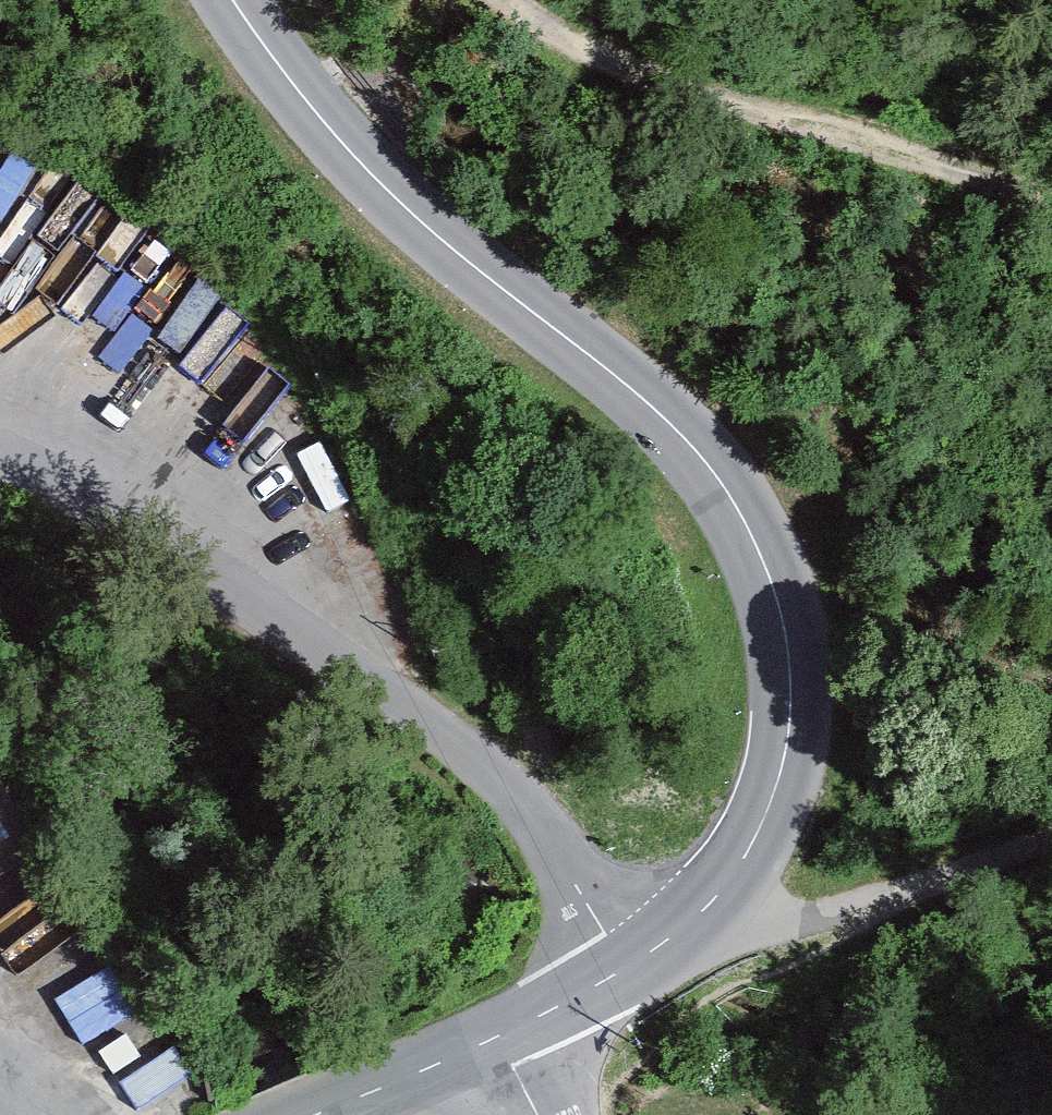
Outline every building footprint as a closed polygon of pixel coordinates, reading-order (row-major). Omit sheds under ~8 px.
[(20,886),(0,818),(0,892),(20,886)]
